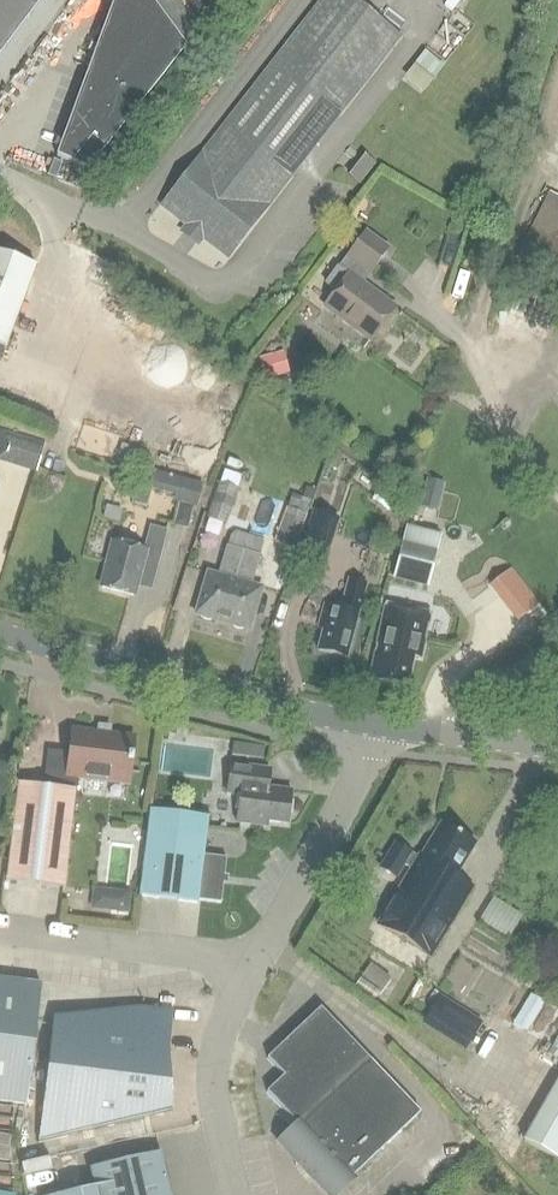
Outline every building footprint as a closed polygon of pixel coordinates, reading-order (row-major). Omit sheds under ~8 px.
[(41,0),(0,0),(0,54),(41,0)] [(56,155),(89,169),(187,46),(152,0),(113,0),(56,155)] [(352,0),(322,0),(164,205),(228,254),(398,35),(352,0)] [(422,53),(401,79),(421,94),(441,68),(422,53)] [(366,154),(349,175),(360,184),(377,163),(366,154)] [(548,192),(515,258),(557,279),(557,197),(548,192)] [(343,278),(344,279),(325,305),(375,341),(401,304),(368,280),(393,245),(369,227),(340,266),(348,272),(343,278)] [(23,300),(36,266),(0,253),(0,291),(23,300)] [(0,291),(0,346),(6,348),(23,300),(0,291)] [(284,352),(258,358),(264,381),(289,374),(284,352)] [(0,430),(0,463),(36,473),(45,443),(0,430)] [(129,467),(135,449),(121,445),(116,463),(129,467)] [(461,518),(435,511),(448,463),(427,457),(410,520),(457,532),(461,518)] [(241,476),(223,470),(219,483),(237,489),(241,476)] [(204,484),(180,478),(174,502),(198,508),(204,484)] [(218,482),(206,518),(228,525),(239,489),(218,482)] [(135,485),(130,502),(146,506),(150,488),(135,485)] [(292,495),(287,508),(306,515),(314,490),(306,488),(302,498),(292,495)] [(379,489),(371,501),(394,517),(402,506),(379,489)] [(287,508),(275,542),(295,549),(307,515),(306,515),(287,508)] [(312,511),(306,529),(333,538),(339,519),(312,511)] [(133,596),(142,561),(158,566),(167,532),(152,527),(145,550),(115,542),(102,587),(133,596)] [(195,615),(223,623),(248,535),(236,532),(230,535),(219,575),(208,572),(195,615)] [(265,540),(248,535),(223,623),(250,631),(262,588),(252,585),(265,540)] [(428,589),(438,551),(403,542),(393,580),(428,589)] [(512,570),(489,587),(498,599),(521,582),(512,570)] [(340,609),(324,605),(320,622),(325,623),(317,651),(347,659),(367,584),(348,579),(340,609)] [(386,604),(370,677),(407,685),(413,655),(421,657),(430,613),(386,604)] [(19,784),(7,880),(63,887),(76,778),(129,784),(135,737),(71,730),(68,754),(49,751),(44,788),(19,784)] [(231,757),(263,760),(264,746),(233,742),(231,757)] [(230,766),(227,793),(240,795),(237,822),(267,826),(268,820),(287,823),(291,792),(268,789),(270,771),(230,766)] [(149,809),(138,896),(196,903),(196,900),(220,903),(225,857),(202,855),(207,817),(149,809)] [(411,870),(377,925),(430,957),(475,883),(457,872),(474,844),(442,824),(421,858),(395,843),(380,868),(396,878),(404,865),(411,870)] [(90,910),(128,914),(130,891),(93,886),(90,910)] [(477,917),(508,934),(520,912),(490,895),(477,917)] [(368,962),(357,982),(378,993),(389,973),(368,962)] [(40,985),(0,980),(0,1101),(25,1104),(40,985)] [(484,1021),(421,982),(404,1010),(467,1049),(484,1021)] [(38,1142),(144,1119),(171,1114),(168,1054),(173,1011),(139,1007),(137,1027),(53,1017),(38,1142)] [(284,1075),(266,1092),(299,1126),(281,1143),(331,1194),(333,1194),(420,1113),(320,1008),(267,1058),(284,1075)] [(528,1138),(557,1155),(557,1083),(528,1138)] [(161,1153),(90,1169),(94,1188),(64,1194),(170,1194),(161,1153)]
